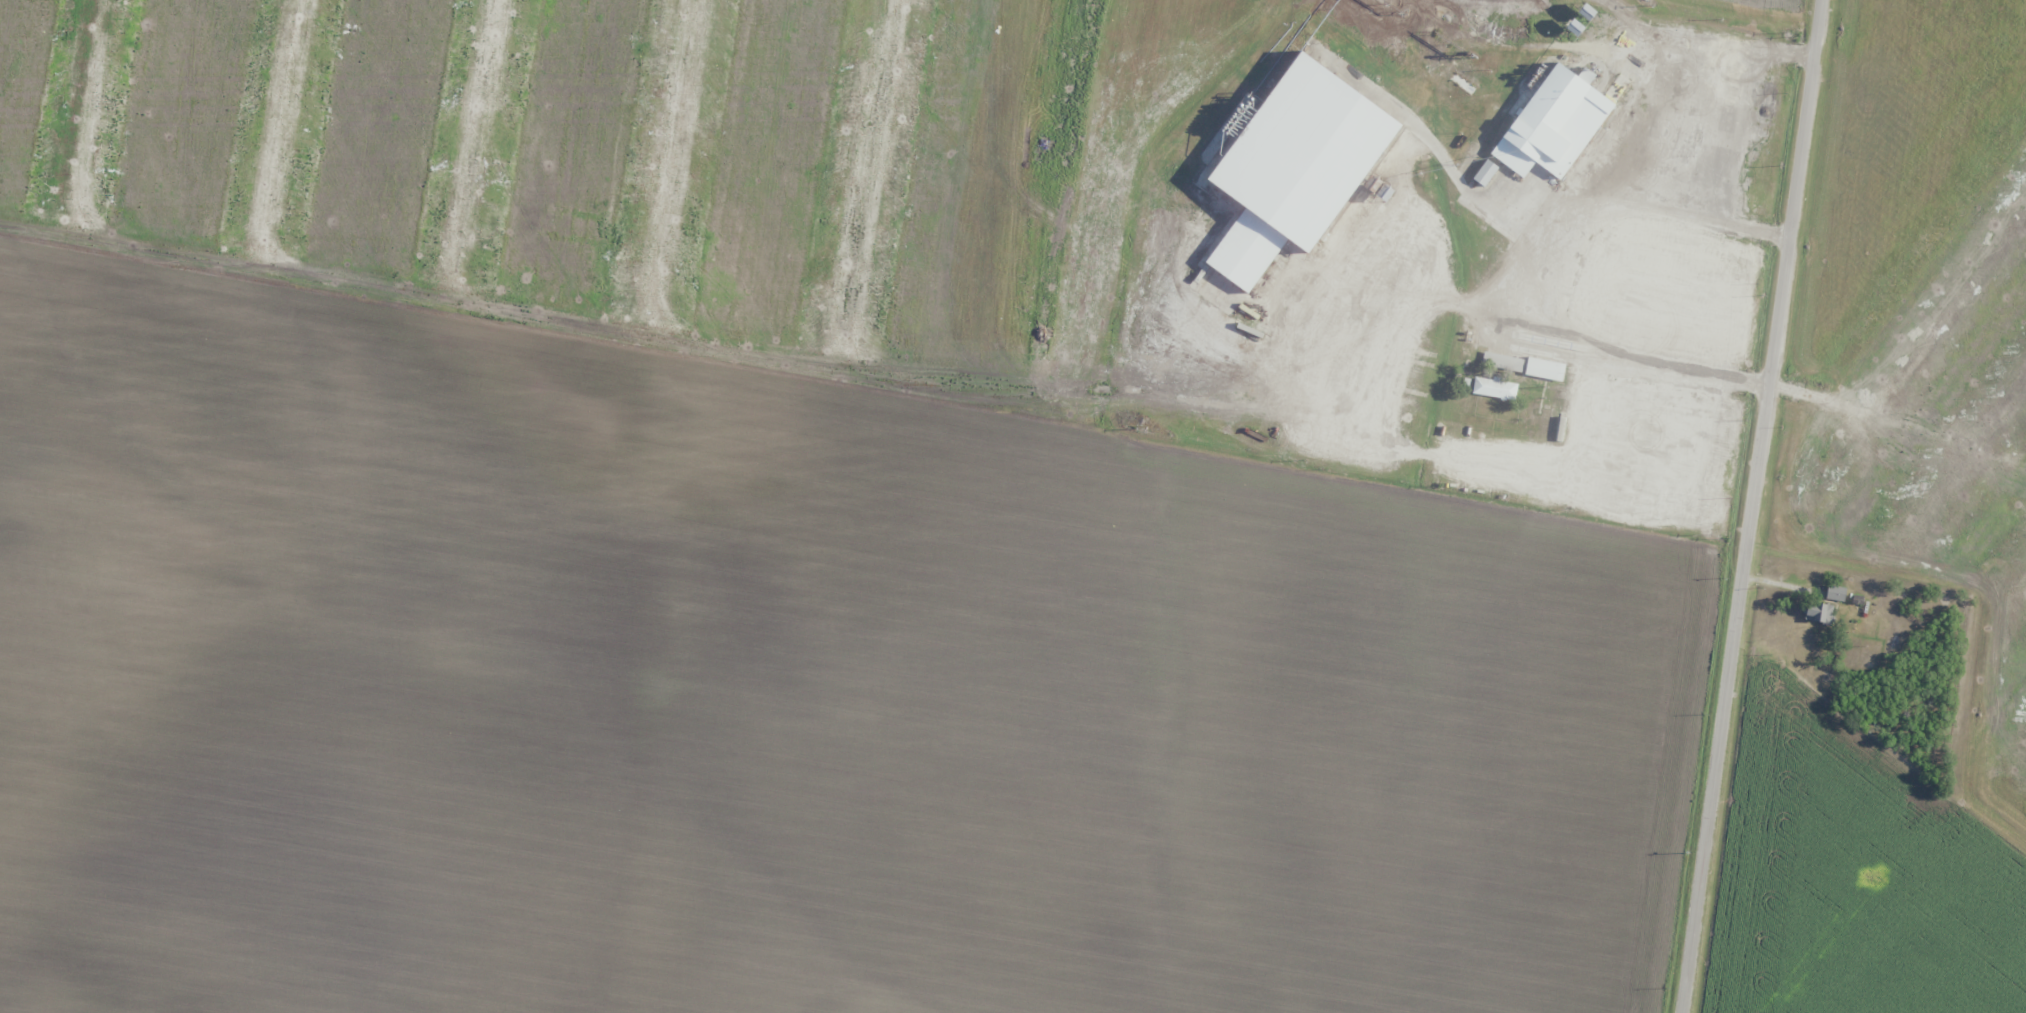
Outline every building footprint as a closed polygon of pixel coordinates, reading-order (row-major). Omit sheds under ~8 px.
[(1489,156),(1523,178),(1533,162),(1561,180),(1612,102),(1586,85),(1593,75),(1585,70),(1580,78),(1551,60),(1489,156)] [(1481,186),(1496,169),(1486,160),(1471,177),(1481,186)] [(1523,358),(1483,351),(1481,362),(1521,369),(1523,358)] [(1524,375),(1561,381),(1564,363),(1527,357),(1524,375)] [(1513,400),(1516,384),(1475,376),(1472,392),(1513,400)] [(1843,600),(1845,587),(1827,585),(1826,598),(1843,600)] [(1803,621),(1833,621),(1833,603),(1803,603),(1803,621)]
